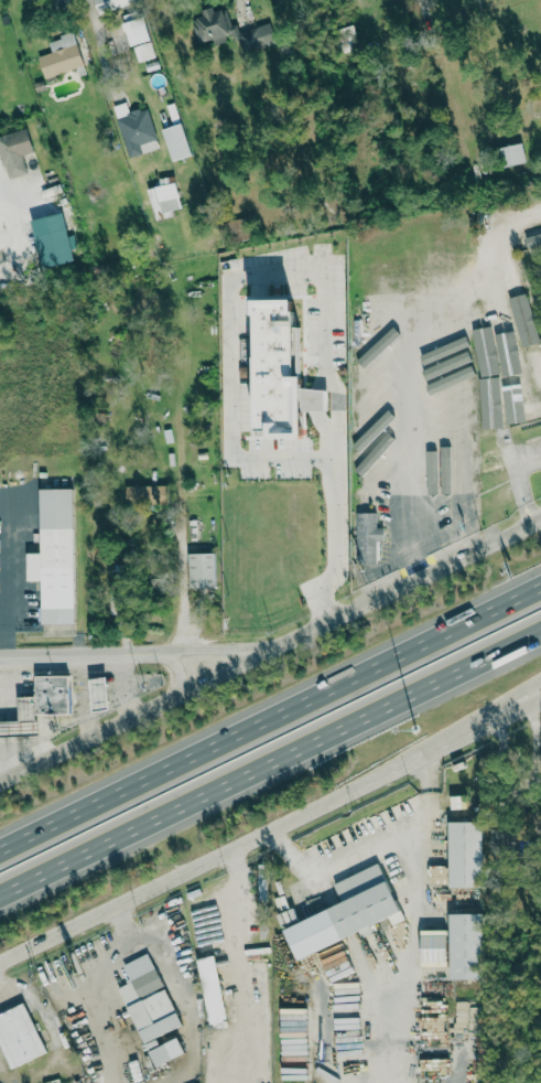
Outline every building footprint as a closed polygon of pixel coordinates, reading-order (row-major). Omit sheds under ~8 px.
[(96,13),(136,4),(135,0),(93,0),(96,13)] [(214,44),(225,41),(223,34),(232,31),(225,7),(214,10),(214,8),(191,14),(199,42),(212,38),(214,44)] [(143,16),(121,22),(127,46),(133,45),(137,62),(154,57),(143,16)] [(275,43),(270,23),(237,32),(236,30),(231,32),(234,43),(241,40),(244,52),(275,43)] [(82,66),(73,33),(47,40),(50,52),(37,55),(43,77),(82,66)] [(127,157),(159,148),(147,106),(128,112),(125,102),(112,106),(127,157)] [(172,161),(191,154),(180,122),(161,129),(172,161)] [(26,128),(0,135),(0,157),(6,178),(26,173),(21,155),(32,151),(26,128)] [(504,166),(526,162),(522,142),(500,146),(504,166)] [(147,188),(152,220),(172,217),(171,209),(179,208),(174,175),(154,178),(155,187),(147,188)] [(40,266),(74,260),(65,212),(31,219),(40,266)] [(250,238),(243,216),(223,223),(230,244),(250,238)] [(520,230),(525,248),(540,244),(540,224),(520,230)] [(256,437),(305,436),(304,410),(324,410),(324,388),(301,389),(299,324),(293,324),(293,296),(253,297),(256,437)] [(478,360),(489,360),(488,310),(477,310),(478,360)] [(434,351),(474,320),(467,312),(428,343),(434,351)] [(533,391),(540,389),(540,348),(525,351),(533,391)] [(352,383),(359,390),(395,356),(388,349),(352,383)] [(423,382),(427,392),(473,373),(469,363),(423,382)] [(500,365),(508,402),(518,400),(510,363),(500,365)] [(365,428),(400,390),(384,376),(349,413),(365,428)] [(426,404),(432,413),(477,386),(471,376),(426,404)] [(481,381),(485,428),(495,427),(492,380),(481,381)] [(540,419),(540,398),(513,406),(519,425),(540,419)] [(427,415),(431,425),(477,409),(473,399),(427,415)] [(360,453),(396,415),(389,408),(353,446),(360,453)] [(428,432),(432,441),(476,422),(471,413),(428,432)] [(385,449),(395,437),(388,431),(377,443),(385,449)] [(441,489),(451,489),(450,442),(440,442),(441,489)] [(464,442),(454,443),(455,489),(466,489),(464,442)] [(520,462),(515,442),(466,454),(471,474),(520,462)] [(355,467),(362,474),(378,456),(371,449),(355,467)] [(434,452),(425,452),(426,490),(435,490),(434,452)] [(404,475),(396,468),(362,504),(369,511),(404,475)] [(125,486),(126,505),(167,503),(166,485),(125,486)] [(74,623),(72,488),(39,489),(40,553),(26,553),(26,581),(40,580),(41,624),(74,623)] [(357,512),(356,562),(376,562),(377,541),(383,541),(384,527),(376,527),(376,512),(357,512)] [(188,553),(189,588),(215,587),(214,552),(188,553)] [(68,675),(34,675),(34,696),(19,696),(19,701),(35,700),(35,714),(69,713),(68,675)] [(108,710),(105,677),(88,678),(92,712),(108,710)] [(449,888),(483,887),(482,822),(448,822),(449,888)] [(296,959),(358,933),(361,938),(376,931),(373,924),(388,917),(391,925),(403,920),(379,863),(333,883),(341,904),(283,929),(296,959)] [(450,979),(483,979),(482,914),(449,914),(450,979)] [(144,1051),(160,1044),(157,1036),(181,1026),(165,987),(163,988),(148,953),(121,965),(129,983),(118,988),(144,1051)] [(206,1024),(224,1022),(216,955),(198,958),(206,1024)] [(45,1053),(23,1003),(0,1014),(0,1049),(9,1069),(45,1053)] [(184,1053),(177,1037),(147,1050),(154,1066),(184,1053)]
